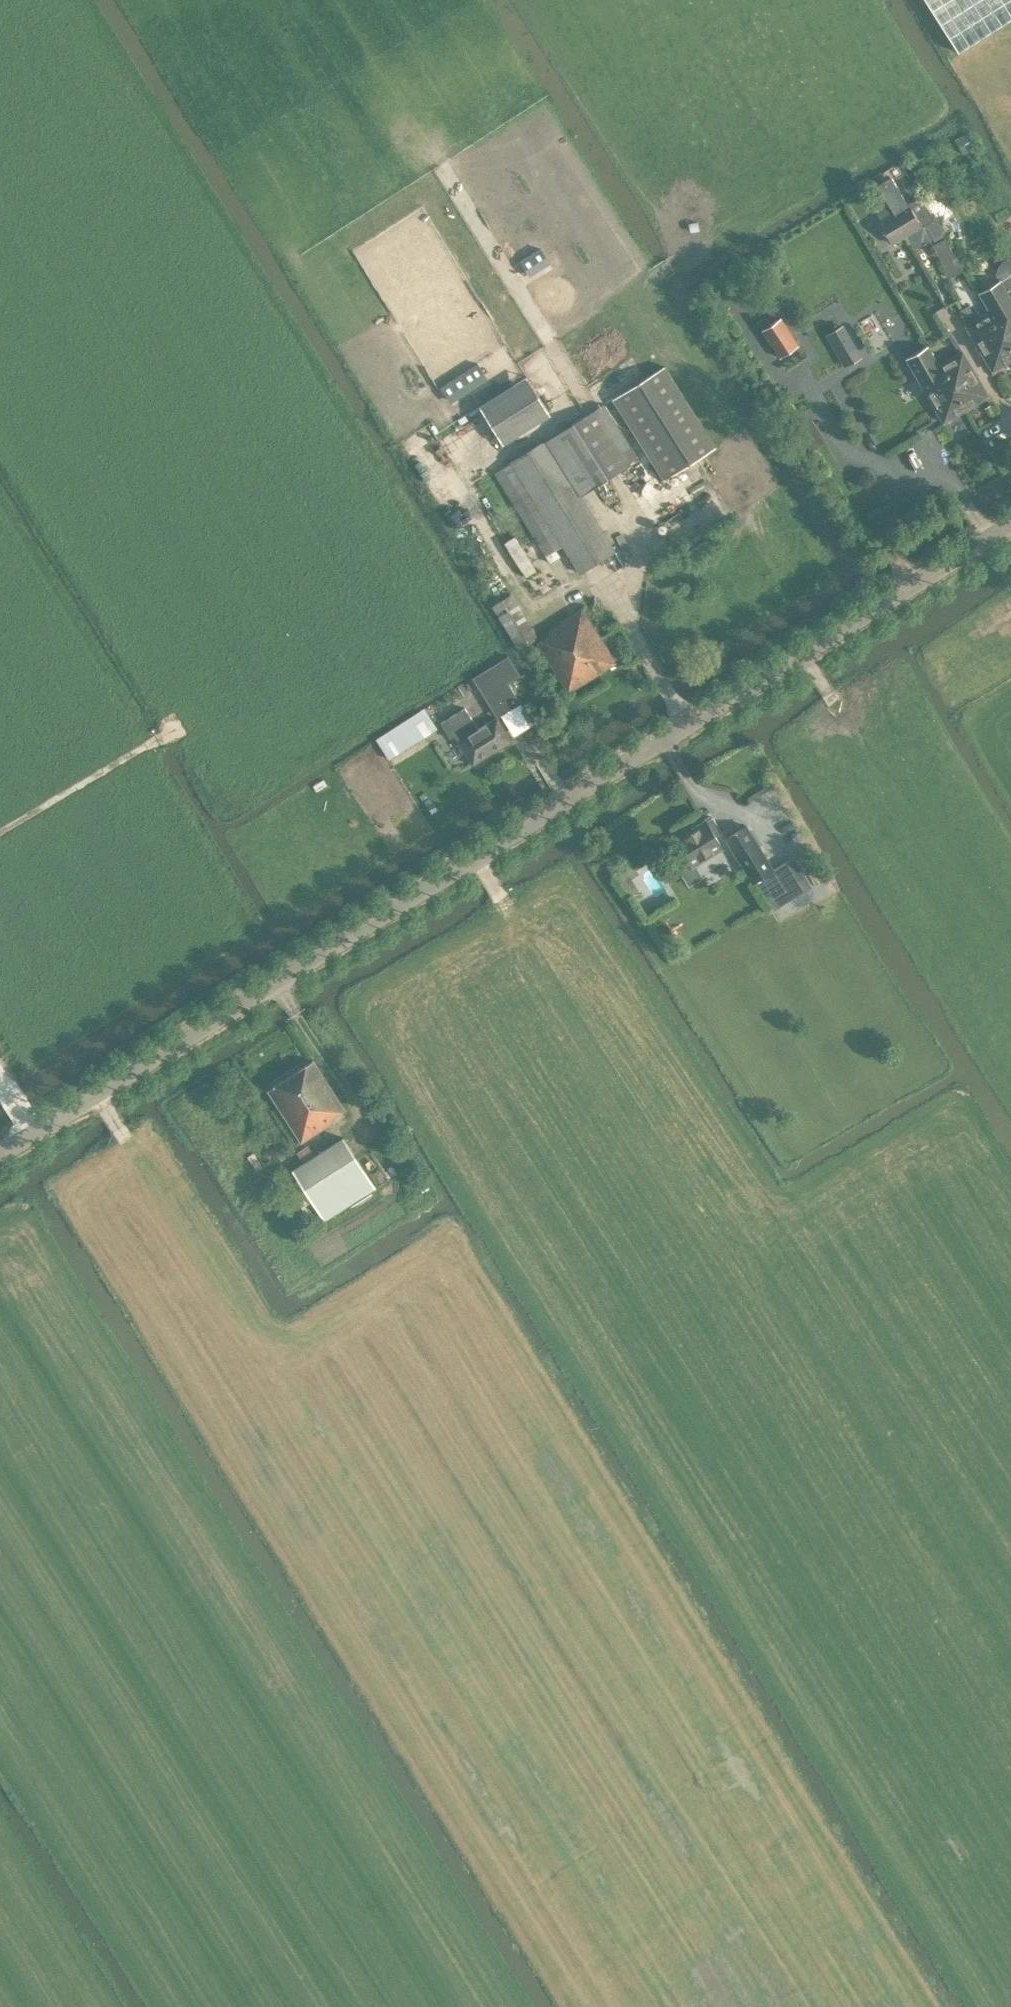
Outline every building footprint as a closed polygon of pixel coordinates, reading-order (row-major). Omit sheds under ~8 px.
[(959,52),(1010,18),(1010,0),(926,0),(959,52)] [(964,152),(975,145),(975,144),(967,132),(966,133),(956,139),(964,152)] [(890,176),(876,185),(889,206),(906,235),(917,228),(922,225),(934,218),(921,196),(909,203),(907,204),(890,176)] [(889,206),(877,213),(894,242),(906,235),(889,206)] [(944,238),(932,245),(946,267),(957,260),(944,238)] [(1009,258),(1007,259),(1004,260),(1002,262),(1000,265),(999,267),(999,271),(997,272),(1008,291),(1010,289),(1010,257),(1009,258)] [(988,312),(1010,350),(1010,299),(1000,280),(979,292),(990,311),(988,312)] [(992,370),(1010,359),(1010,350),(988,312),(978,318),(970,304),(959,310),(967,324),(966,325),(992,370)] [(765,316),(758,321),(781,356),(798,345),(780,317),(770,324),(765,316)] [(859,357),(840,324),(825,333),(845,366),(859,357)] [(988,395),(962,350),(938,364),(927,345),(906,358),(944,421),(988,395)] [(716,446),(665,366),(647,377),(614,398),(665,479),(703,455),(716,446)] [(477,407),(504,448),(552,416),(526,376),(477,407)] [(639,459),(605,404),(510,461),(511,463),(495,472),(547,555),(564,545),(581,572),(616,551),(581,495),(639,459)] [(523,561),(533,553),(514,530),(504,538),(523,561)] [(512,594),(493,605),(520,648),(537,638),(538,637),(512,594)] [(549,632),(537,640),(569,691),(616,662),(583,607),(548,629),(549,632)] [(478,674),(477,675),(501,715),(521,702),(509,682),(520,675),(508,656),(478,674)] [(511,739),(497,716),(478,728),(466,707),(440,723),(450,738),(456,735),(473,762),(511,739)] [(706,820),(705,819),(674,838),(691,866),(684,870),(691,881),(701,875),(695,865),(723,848),(715,836),(722,832),(712,816),(706,820)] [(735,832),(726,838),(752,881),(754,879),(767,900),(773,910),(791,898),(785,889),(772,868),(750,832),(746,825),(735,832)] [(772,868),(791,898),(812,885),(793,854),(772,868)] [(629,895),(639,889),(626,868),(616,875),(629,895)] [(268,1088),(301,1141),(334,1120),(332,1118),(345,1110),(314,1060),(268,1088)] [(292,1169),(298,1177),(287,1184),(302,1206),(315,1226),(377,1188),(343,1136),(315,1154),(308,1144),(297,1152),(303,1162),(292,1169)] [(277,1143),(269,1148),(278,1162),(286,1157),(277,1143)] [(256,1168),(262,1165),(254,1152),(248,1156),(256,1168)]
